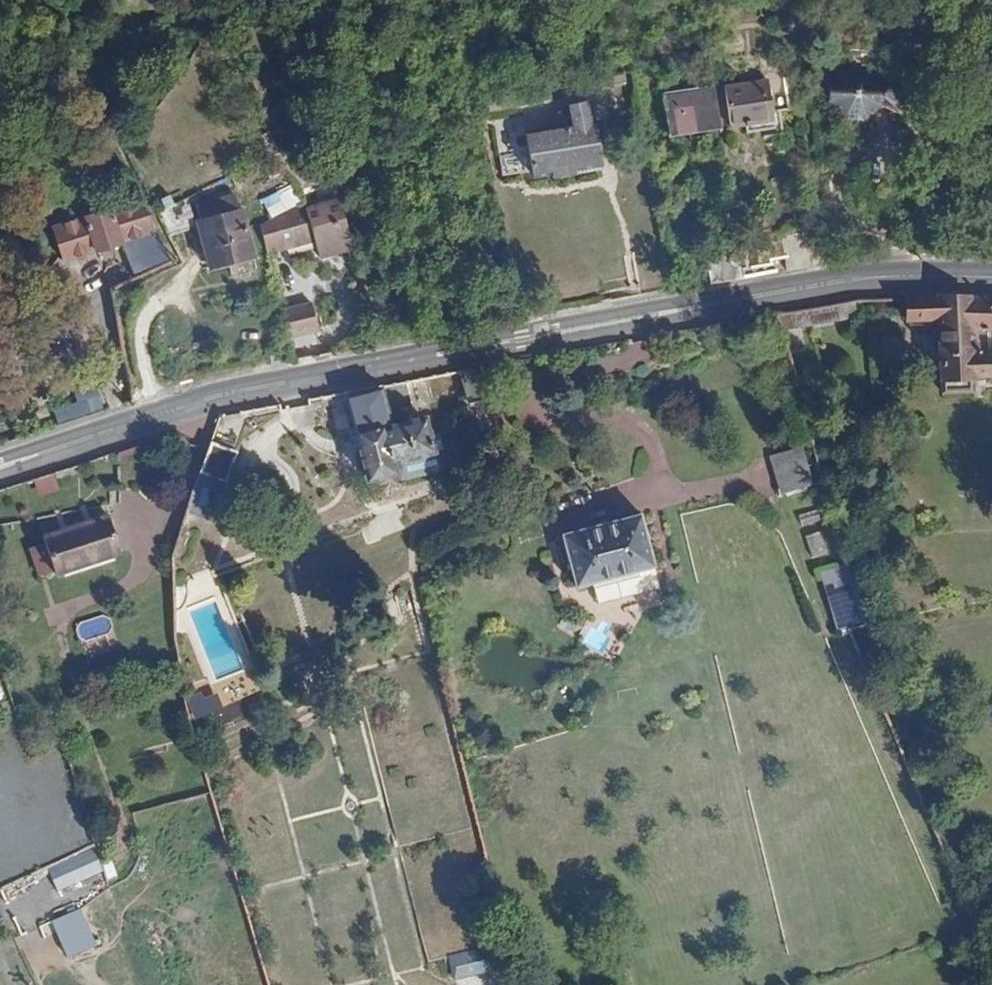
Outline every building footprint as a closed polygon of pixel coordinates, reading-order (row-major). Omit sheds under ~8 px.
[(839,63),(825,81),(826,104),(844,118),(867,116),(881,98),(881,96),(896,101),(901,95),(900,77),(893,71),(880,78),(880,76),(862,61),(839,63)] [(765,80),(724,87),(730,128),(745,126),(772,123),(765,80)] [(718,123),(713,89),(665,96),(671,130),(718,123)] [(550,178),(552,183),(602,174),(595,124),(591,124),(587,104),(566,107),(570,129),(541,134),(550,178)] [(550,178),(541,134),(526,136),(532,181),(550,178)] [(233,194),(218,198),(222,213),(238,209),(233,194)] [(222,213),(218,198),(195,204),(200,221),(198,222),(210,266),(253,254),(240,208),(238,209),(222,213)] [(52,230),(64,263),(122,243),(157,231),(141,199),(52,230)] [(186,199),(163,208),(173,234),(195,225),(186,199)] [(303,203),(259,223),(266,252),(313,243),(317,260),(355,253),(339,199),(306,207),(303,203)] [(122,243),(136,278),(172,263),(157,231),(122,243)] [(808,249),(829,246),(827,239),(806,241),(808,249)] [(788,270),(810,266),(808,249),(806,241),(784,244),(788,270)] [(710,283),(741,277),(737,250),(705,254),(710,283)] [(904,297),(904,320),(937,320),(937,342),(937,370),(937,390),(968,390),(968,375),(991,375),(991,350),(986,350),(986,330),(991,330),(991,298),(904,297)] [(308,302),(279,308),(285,335),(313,330),(308,302)] [(937,370),(937,342),(929,341),(928,370),(937,370)] [(270,357),(272,366),(286,363),(284,353),(270,357)] [(467,402),(488,396),(480,366),(457,371),(467,402)] [(407,403),(400,381),(379,384),(386,408),(407,403)] [(386,408),(379,384),(341,392),(344,400),(364,480),(391,472),(391,470),(389,462),(410,456),(426,452),(429,451),(420,418),(387,426),(382,409),(386,408)] [(341,392),(317,396),(320,406),(344,400),(341,392)] [(391,470),(391,472),(392,474),(431,463),(440,456),(428,416),(420,418),(429,451),(426,452),(428,458),(412,463),(391,470)] [(235,449),(207,440),(195,474),(221,482),(223,483),(235,449)] [(428,458),(426,452),(410,456),(412,463),(428,458)] [(812,489),(801,452),(769,461),(780,498),(812,489)] [(389,462),(391,470),(412,463),(410,456),(389,462)] [(221,482),(195,474),(183,512),(183,513),(208,520),(221,482)] [(124,550),(110,513),(48,537),(62,573),(124,550)] [(819,526),(815,514),(796,520),(800,531),(819,526)] [(593,585),(638,574),(655,570),(641,517),(563,537),(576,590),(593,585)] [(644,594),(638,574),(593,585),(599,606),(644,594)] [(859,623),(851,595),(825,602),(834,635),(847,632),(846,630),(859,623)] [(846,630),(847,632),(861,628),(859,623),(846,630)] [(249,711),(240,693),(208,709),(218,727),(249,711)] [(93,848),(48,868),(58,891),(103,871),(93,848)] [(81,908),(51,921),(68,958),(97,945),(81,908)]
